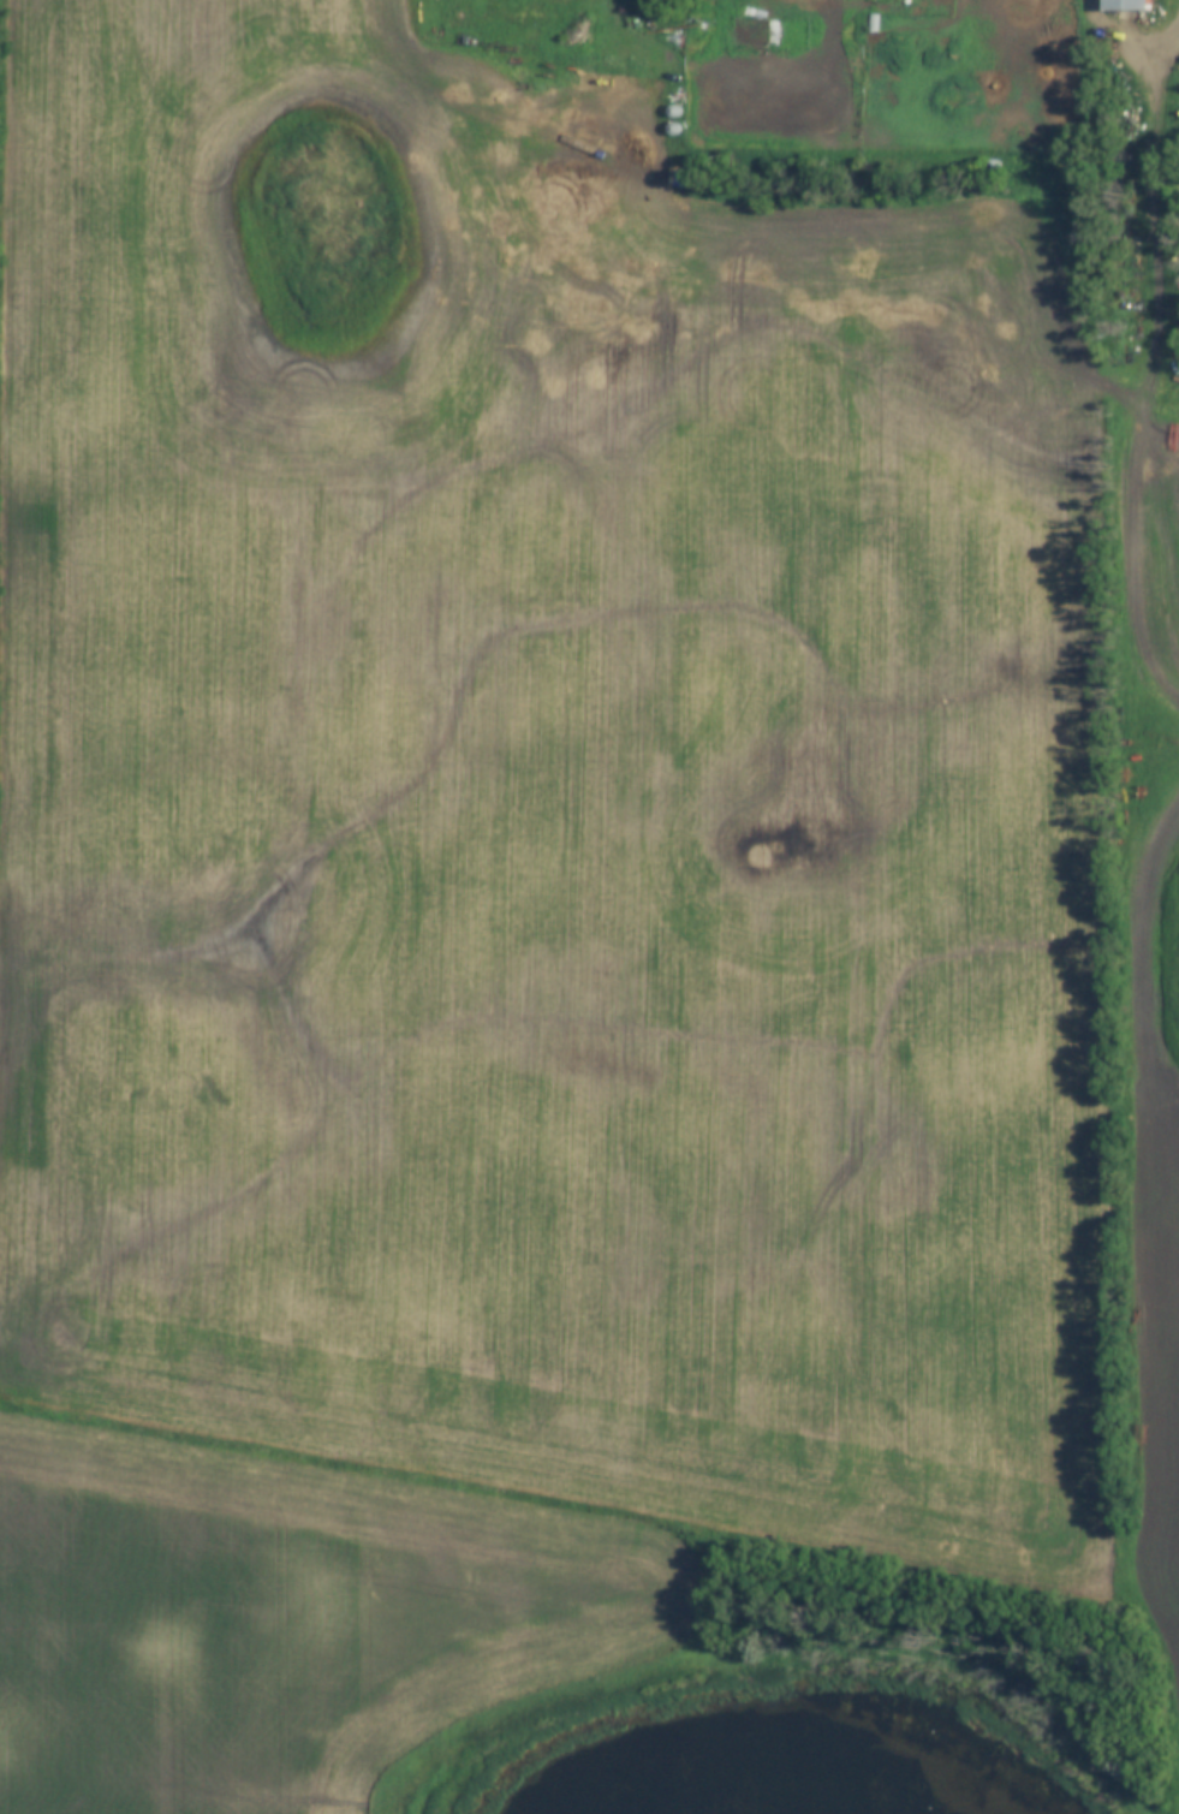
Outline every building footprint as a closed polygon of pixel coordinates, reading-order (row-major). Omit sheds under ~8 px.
[(1106,8),(1106,0),(1151,0),(1151,7),(1106,8)] [(869,14),(881,14),(881,32),(869,32),(869,14)] [(737,20),(770,20),(770,44),(737,44),(737,20)] [(677,118),(680,117),(683,113),(683,108),(680,105),(677,103),(672,105),(669,108),(669,113),(672,117),(677,118)] [(677,136),(680,135),(683,131),(683,126),(680,123),(677,121),(672,123),(669,126),(669,131),(672,135),(677,136)]
